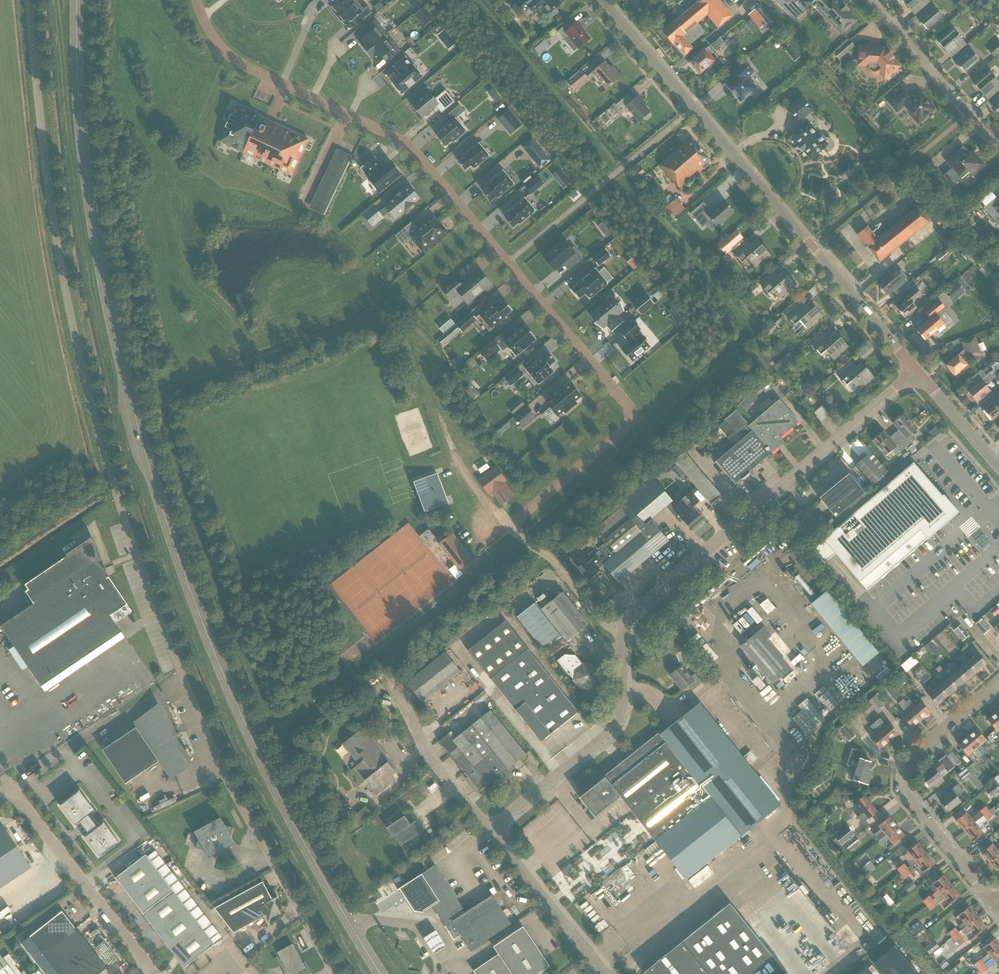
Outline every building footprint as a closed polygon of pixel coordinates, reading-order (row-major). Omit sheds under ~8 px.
[(329,5),(333,10),(332,10),(337,15),(356,0),(335,0),(329,5)] [(357,0),(356,0),(337,15),(341,21),(342,20),(346,25),(355,17),(360,23),(372,12),(367,6),(364,9),(357,0)] [(516,3),(524,13),(531,8),(534,12),(535,14),(543,8),(548,15),(549,14),(552,18),(559,12),(555,8),(562,3),(559,0),(533,0),(532,1),(531,0),(520,0),(516,3)] [(662,31),(673,44),(674,43),(684,55),(692,49),(689,45),(703,32),(697,24),(707,15),(718,28),(733,15),(726,7),(720,0),(696,0),(697,2),(691,7),(662,31)] [(795,22),(808,9),(812,13),(817,7),(824,15),(834,25),(834,26),(837,29),(838,29),(842,33),(855,20),(848,12),(849,10),(846,7),(842,3),(841,4),(838,2),(837,0),(774,0),(795,22)] [(908,7),(915,15),(925,7),(930,3),(928,0),(903,0),(908,7)] [(962,10),(969,5),(965,0),(960,0),(956,4),(962,10)] [(380,3),(374,8),(377,12),(383,7),(380,3)] [(930,3),(925,7),(915,15),(928,30),(943,17),(930,3)] [(775,22),(772,19),(773,18),(761,4),(748,15),(759,28),(760,28),(763,32),(775,22)] [(424,5),(419,10),(429,22),(434,18),(424,5)] [(368,52),(388,35),(375,20),(365,29),(369,34),(360,41),(363,45),(362,46),(368,52)] [(567,24),(558,32),(565,41),(574,51),(578,48),(579,49),(590,39),(577,23),(571,28),(567,24)] [(954,30),(939,43),(952,58),(967,45),(954,30)] [(402,51),(388,35),(368,52),(373,59),(375,58),(378,62),(386,55),(391,60),(402,51)] [(720,38),(711,46),(715,50),(720,46),(722,49),(727,45),(720,38)] [(994,57),(998,52),(998,41),(998,40),(988,49),(994,57)] [(846,43),(834,53),(839,59),(851,49),(846,43)] [(790,44),(785,48),(790,54),(795,50),(790,44)] [(952,58),(964,73),(979,60),(967,45),(952,58)] [(725,66),(709,47),(705,50),(704,50),(690,62),(699,74),(705,68),(712,76),(710,77),(711,77),(725,66)] [(885,77),(898,66),(884,49),(861,47),(860,64),(868,65),(868,68),(870,70),(872,72),(874,72),(877,72),(879,71),(885,77)] [(422,77),(405,56),(393,66),(400,73),(391,81),(402,94),(422,77)] [(606,89),(619,78),(622,75),(613,65),(610,67),(605,62),(592,73),(606,89)] [(747,78),(754,72),(746,62),(734,73),(738,78),(728,87),(741,102),(750,94),(751,95),(758,89),(753,83),(752,84),(747,78)] [(582,71),(568,82),(575,90),(588,78),(582,71)] [(990,73),(975,85),(988,100),(998,91),(998,83),(990,73)] [(455,102),(446,90),(435,99),(429,91),(412,106),(422,118),(436,106),(442,113),(455,102)] [(926,118),(925,116),(934,109),(921,93),(916,98),(916,97),(912,97),(911,98),(905,91),(890,104),(897,112),(905,106),(914,116),(912,117),(919,124),(926,118)] [(988,100),(998,113),(998,91),(988,100)] [(642,102),(643,101),(639,96),(633,101),(628,95),(616,105),(623,113),(628,109),(639,121),(643,118),(645,120),(647,120),(651,117),(652,114),(650,112),(642,102)] [(819,125),(809,114),(814,110),(803,97),(787,110),(798,123),(801,120),(805,124),(791,136),(799,145),(797,147),(801,152),(803,151),(811,160),(823,149),(825,151),(828,151),(830,151),(832,149),(834,147),(834,144),(833,142),(831,140),(829,139),(826,139),(824,140),(814,129),(819,125)] [(231,114),(229,118),(230,119),(228,122),(225,127),(226,127),(219,141),(292,175),(309,139),(237,104),(232,114),(231,114)] [(453,142),(466,131),(455,119),(465,111),(459,105),(445,117),(450,123),(442,129),(443,130),(437,135),(446,146),(452,141),(453,142)] [(498,119),(499,120),(511,134),(522,125),(509,110),(498,119)] [(599,116),(606,124),(611,120),(604,112),(599,116)] [(522,147),(540,168),(550,160),(532,138),(522,147)] [(711,161),(691,138),(659,165),(673,182),(674,181),(679,188),(702,169),(701,168),(703,166),(704,167),(711,161)] [(464,157),(459,162),(465,170),(471,165),(474,169),(489,156),(478,143),(463,156),(464,157)] [(982,165),(972,153),(971,155),(963,146),(952,156),(957,162),(956,164),(944,175),(953,186),(969,172),(971,175),(982,165)] [(375,158),(361,169),(369,178),(369,179),(380,193),(400,176),(399,174),(400,173),(396,167),(394,169),(389,162),(382,167),(375,158)] [(489,187),(483,191),(491,201),(497,197),(498,198),(514,184),(502,171),(486,184),(489,187)] [(538,177),(526,188),(532,194),(544,184),(538,177)] [(419,199),(409,187),(386,206),(396,218),(419,199)] [(997,196),(984,207),(994,220),(998,215),(998,199),(997,196)] [(524,198),(523,199),(509,211),(511,214),(506,218),(513,227),(519,223),(520,224),(535,211),(524,198)] [(704,202),(691,214),(703,227),(713,218),(720,226),(735,213),(724,201),(712,211),(704,202)] [(374,205),(363,214),(373,227),(384,217),(374,205)] [(918,206),(902,219),(878,239),(868,227),(858,235),(867,247),(866,248),(879,264),(880,263),(914,234),(915,235),(931,222),(918,206)] [(404,244),(411,237),(423,251),(446,231),(439,223),(438,224),(433,217),(418,230),(412,223),(397,236),(404,244)] [(872,221),(871,223),(871,225),(872,227),(873,228),(875,230),(877,230),(879,230),(880,229),(882,228),(883,226),(883,224),(883,222),(882,220),(881,219),(879,218),(877,218),(875,219),(873,220),(872,221)] [(946,225),(938,231),(943,237),(950,230),(946,225)] [(608,229),(604,233),(608,237),(612,233),(608,229)] [(737,229),(719,245),(726,253),(743,237),(737,229)] [(572,249),(564,240),(544,257),(555,270),(567,260),(572,266),(583,257),(575,247),(572,249)] [(747,240),(733,252),(742,263),(748,258),(755,266),(769,254),(757,240),(751,245),(747,240)] [(593,259),(599,266),(611,256),(605,249),(593,259)] [(889,272),(891,274),(878,285),(886,295),(893,290),(897,295),(910,284),(905,279),(907,278),(901,270),(899,272),(895,267),(889,272)] [(595,268),(577,284),(578,285),(572,290),(579,299),(585,294),(590,299),(608,284),(595,268)] [(443,290),(451,299),(459,293),(468,304),(491,284),(480,271),(462,285),(457,278),(443,290)] [(774,271),(760,283),(769,294),(774,289),(781,297),(796,285),(784,271),(778,276),(774,271)] [(908,299),(897,308),(905,317),(917,308),(913,303),(923,295),(917,288),(921,285),(916,279),(902,291),(908,299)] [(956,281),(944,291),(948,297),(960,286),(956,281)] [(646,295),(634,305),(641,314),(654,303),(646,295)] [(618,305),(612,298),(597,311),(593,315),(593,316),(591,317),(596,322),(597,321),(603,328),(608,324),(613,330),(623,322),(618,315),(623,311),(618,305)] [(946,311),(943,308),(945,307),(939,300),(925,312),(931,318),(916,331),(925,341),(938,330),(944,324),(938,317),(946,311)] [(499,306),(495,302),(480,315),(492,329),(507,316),(506,315),(513,310),(505,301),(499,306)] [(800,303),(786,315),(795,325),(800,320),(808,329),(822,316),(810,302),(804,307),(800,303)] [(462,332),(477,320),(472,313),(456,325),(460,330),(462,332)] [(780,315),(765,327),(768,331),(776,324),(779,328),(786,322),(783,318),(780,315)] [(641,328),(635,321),(621,333),(627,340),(631,344),(622,351),(632,362),(653,345),(643,333),(641,335),(638,331),(641,328)] [(456,325),(438,340),(442,345),(460,330),(456,325)] [(504,343),(515,356),(519,353),(520,354),(530,346),(529,344),(536,338),(525,325),(504,343)] [(826,333),(812,345),(821,355),(827,351),(833,359),(848,346),(836,332),(830,337),(826,333)] [(974,337),(961,343),(964,349),(956,356),(946,366),(954,376),(962,369),(964,371),(967,368),(966,367),(967,365),(963,360),(967,357),(968,359),(981,354),(974,337)] [(487,362),(502,350),(493,340),(479,352),(487,362)] [(779,360),(782,364),(792,356),(789,352),(779,360)] [(527,370),(539,384),(553,372),(549,366),(555,361),(549,353),(542,358),(541,357),(527,370)] [(460,359),(453,365),(456,368),(463,363),(460,359)] [(998,375),(998,374),(998,365),(997,362),(991,367),(994,369),(986,376),(981,370),(971,379),(976,384),(968,392),(977,402),(991,391),(984,383),(987,381),(988,383),(998,374),(998,375)] [(852,363),(838,375),(852,393),(858,388),(859,389),(874,377),(862,363),(856,368),(852,363)] [(524,376),(517,367),(504,378),(511,386),(524,376)] [(474,397),(481,392),(472,380),(465,385),(474,397)] [(581,396),(570,384),(564,389),(562,387),(552,396),(553,398),(547,403),(558,415),(564,410),(566,413),(577,404),(575,401),(581,396)] [(984,410),(993,420),(998,415),(998,397),(997,399),(984,410)] [(763,447),(767,452),(769,449),(772,453),(778,448),(775,443),(799,422),(780,399),(777,401),(775,398),(771,401),(768,398),(758,407),(763,413),(755,420),(767,434),(761,440),(766,445),(763,447)] [(745,399),(740,404),(746,411),(751,407),(745,399)] [(823,406),(814,414),(821,422),(830,415),(823,406)] [(536,417),(527,407),(515,417),(524,428),(536,417)] [(417,409),(401,413),(406,437),(422,434),(417,409)] [(769,449),(767,452),(763,447),(766,445),(761,440),(767,434),(755,420),(749,425),(736,410),(724,420),(736,433),(744,426),(750,432),(716,461),(736,484),(772,453),(769,449)] [(894,434),(906,448),(910,444),(915,449),(919,445),(910,435),(918,429),(905,413),(893,423),(899,430),(894,434)] [(893,450),(897,455),(906,448),(894,434),(890,438),(884,431),(872,441),(885,456),(893,450)] [(685,451),(674,461),(711,505),(722,495),(685,451)] [(884,475),(888,472),(871,452),(852,469),(866,485),(871,481),(873,484),(884,475)] [(950,507),(913,464),(812,550),(821,562),(833,552),(867,591),(947,523),(950,507)] [(505,482),(506,481),(496,467),(479,480),(489,494),(492,492),(502,505),(515,495),(505,482)] [(448,502),(438,474),(437,474),(423,480),(421,481),(427,498),(421,500),(425,509),(425,511),(448,502)] [(835,517),(865,493),(849,474),(820,498),(835,517)] [(586,552),(574,562),(588,579),(600,569),(599,568),(604,565),(619,583),(668,540),(656,526),(657,525),(652,518),(666,506),(680,523),(680,522),(678,520),(681,517),(687,524),(687,525),(699,514),(693,507),(700,501),(692,492),(685,497),(676,505),(657,482),(657,483),(653,479),(652,477),(618,506),(620,508),(630,519),(606,539),(608,542),(617,553),(613,556),(604,545),(604,544),(598,549),(596,547),(587,554),(586,552)] [(706,520),(702,524),(707,531),(712,527),(706,520)] [(459,568),(471,559),(472,560),(472,559),(452,534),(452,535),(453,535),(441,545),(440,544),(460,569),(459,568)] [(29,590),(26,592),(34,604),(1,626),(42,687),(122,632),(115,622),(132,611),(109,577),(108,578),(93,539),(25,585),(29,590)] [(811,603),(862,666),(878,652),(827,590),(811,603)] [(513,596),(516,600),(523,596),(520,591),(513,596)] [(563,592),(541,609),(567,641),(589,624),(563,592)] [(749,598),(731,616),(738,623),(756,606),(749,598)] [(516,617),(543,651),(561,636),(534,603),(516,617)] [(809,604),(805,607),(809,613),(813,609),(809,604)] [(761,615),(769,619),(772,613),(764,609),(761,615)] [(769,623),(774,629),(784,621),(780,615),(769,623)] [(981,619),(975,624),(984,635),(990,630),(981,619)] [(816,624),(825,635),(830,631),(821,620),(816,624)] [(506,621),(468,651),(526,723),(532,730),(541,742),(579,712),(506,621)] [(960,626),(956,629),(963,639),(968,635),(960,626)] [(764,627),(742,646),(772,684),(791,669),(766,640),(771,636),(764,627)] [(668,647),(675,655),(681,651),(674,642),(668,647)] [(927,649),(933,657),(939,652),(933,644),(927,649)] [(974,655),(968,661),(967,662),(976,673),(986,664),(977,654),(978,653),(972,646),(969,649),(974,655)] [(445,652),(406,683),(422,702),(461,672),(445,652)] [(592,667),(592,665),(582,664),(575,655),(565,654),(557,660),(569,675),(569,674),(573,679),(573,680),(580,688),(590,689),(598,683),(599,673),(597,673),(592,667)] [(964,664),(958,669),(957,670),(967,681),(976,673),(967,662),(968,661),(963,654),(959,657),(964,664)] [(801,661),(792,668),(796,674),(805,667),(801,661)] [(954,672),(949,677),(948,678),(957,689),(967,681),(957,670),(958,669),(953,663),(949,666),(954,672)] [(682,690),(688,686),(692,691),(703,682),(695,673),(690,677),(681,666),(670,676),(682,690)] [(938,686),(947,697),(957,689),(948,678),(949,677),(943,671),(940,674),(945,680),(939,686),(938,686)] [(911,691),(915,687),(907,678),(903,673),(898,676),(903,681),(911,691)] [(907,678),(915,687),(920,683),(912,673),(907,678)] [(947,697),(938,686),(939,686),(933,679),(930,682),(935,689),(928,695),(937,706),(947,697)] [(890,683),(884,688),(891,696),(897,691),(890,683)] [(868,701),(877,711),(884,705),(876,695),(868,701)] [(921,720),(905,701),(903,699),(898,703),(907,714),(903,718),(912,728),(921,720)] [(921,720),(930,712),(921,702),(914,708),(912,706),(914,705),(908,699),(905,701),(921,720)] [(661,734),(659,732),(605,776),(606,777),(604,778),(605,778),(581,797),(580,798),(581,799),(595,816),(595,817),(596,816),(620,797),(621,797),(687,879),(781,805),(700,703),(661,734)] [(142,719),(134,724),(136,727),(103,750),(126,784),(159,761),(170,778),(178,772),(185,767),(160,707),(142,719)] [(482,793),(490,787),(488,785),(526,754),(491,710),(454,740),(448,734),(439,741),(480,791),(482,793)] [(988,720),(997,730),(998,728),(998,715),(997,712),(988,720)] [(737,733),(741,729),(745,732),(752,725),(742,716),(732,728),(737,733)] [(846,723),(856,733),(862,727),(853,717),(846,723)] [(880,718),(877,721),(874,724),(889,741),(898,734),(890,723),(887,726),(880,718)] [(874,724),(871,726),(875,732),(876,731),(878,733),(871,739),(880,749),(889,741),(874,724)] [(385,758),(387,756),(364,727),(343,744),(359,764),(354,767),(365,780),(377,795),(396,780),(392,775),(396,772),(385,758)] [(984,755),(987,752),(982,746),(981,748),(979,745),(986,740),(977,729),(968,737),(984,755)] [(743,751),(751,747),(743,733),(735,737),(743,751)] [(984,755),(968,737),(959,744),(968,755),(975,749),(977,751),(976,752),(980,758),(984,763),(988,760),(984,755)] [(857,768),(853,781),(868,786),(871,777),(867,776),(872,762),(861,759),(863,752),(852,749),(847,765),(857,768)] [(934,768),(922,778),(929,788),(934,784),(937,787),(944,781),(942,777),(941,776),(948,772),(954,766),(946,756),(939,761),(940,762),(933,767),(934,768)] [(14,765),(19,772),(28,767),(24,759),(14,765)] [(973,763),(969,766),(976,776),(980,773),(973,763)] [(967,767),(956,775),(962,782),(972,773),(967,767)] [(819,781),(808,789),(810,792),(821,784),(819,781)] [(990,796),(998,790),(998,789),(995,783),(985,790),(990,796)] [(958,784),(951,790),(953,792),(941,802),(949,812),(961,802),(958,797),(964,791),(958,784)] [(95,810),(80,790),(60,805),(76,825),(80,822),(89,834),(85,837),(100,857),(120,842),(105,822),(100,825),(98,827),(89,815),(95,810)] [(156,808),(176,799),(174,794),(154,803),(156,808)] [(865,797),(854,805),(862,815),(864,813),(869,819),(877,812),(865,797)] [(352,817),(360,826),(373,815),(366,806),(352,817)] [(985,807),(979,812),(983,816),(989,812),(985,807)] [(965,831),(973,842),(983,833),(978,828),(986,821),(987,821),(993,816),(989,812),(983,816),(979,819),(975,823),(965,831)] [(965,831),(975,823),(979,819),(976,815),(971,819),(966,813),(956,821),(965,831)] [(415,821),(410,825),(405,816),(387,828),(393,837),(394,836),(401,846),(422,832),(415,821)] [(897,827),(889,817),(879,825),(885,832),(883,834),(882,833),(876,838),(879,841),(897,827)] [(202,828),(194,832),(198,840),(196,848),(204,850),(208,858),(216,854),(224,856),(227,848),(235,844),(231,836),(233,828),(225,825),(221,818),(213,822),(204,819),(202,828)] [(860,820),(852,824),(855,830),(863,826),(860,820)] [(32,868),(4,825),(0,828),(0,889),(32,868)] [(834,836),(842,846),(855,836),(847,826),(834,836)] [(894,844),(905,836),(897,827),(879,841),(882,845),(887,840),(887,839),(889,837),(894,844)] [(579,832),(568,837),(573,846),(584,841),(579,832)] [(531,836),(535,845),(543,841),(539,833),(531,836)] [(156,836),(146,841),(148,845),(158,840),(156,836)] [(855,836),(844,844),(850,851),(860,843),(855,836)] [(28,843),(34,850),(37,847),(32,840),(28,843)] [(911,866),(926,854),(918,843),(907,852),(913,859),(908,863),(911,866)] [(998,856),(998,848),(997,850),(993,844),(982,853),(990,863),(998,856)] [(654,861),(663,856),(661,852),(652,857),(654,861)] [(920,876),(924,873),(935,864),(926,854),(911,866),(908,869),(904,864),(898,869),(905,879),(912,874),(910,872),(914,869),(920,876)] [(116,878),(185,967),(215,944),(146,855),(116,878)] [(990,863),(998,874),(998,856),(990,863)] [(478,859),(472,864),(475,869),(481,864),(478,859)] [(871,861),(862,868),(866,874),(875,867),(871,861)] [(436,913),(437,912),(441,919),(440,919),(441,919),(450,933),(457,929),(471,951),(482,944),(481,944),(512,924),(493,895),(466,912),(435,865),(398,889),(398,890),(400,889),(412,908),(425,911),(432,906),(436,912),(436,913)] [(53,895),(63,888),(53,874),(43,881),(53,895)] [(936,898),(952,886),(944,875),(933,884),(938,889),(932,894),(936,898)] [(905,886),(910,891),(916,886),(912,881),(905,886)] [(275,904),(277,898),(278,897),(273,899),(263,882),(215,908),(234,933),(264,916),(269,926),(270,926),(269,925),(271,918),(280,913),(275,904)] [(29,909),(50,896),(43,885),(22,898),(29,909)] [(950,904),(960,896),(952,886),(936,898),(936,899),(934,900),(930,896),(924,901),(931,910),(937,905),(937,904),(945,898),(950,904)] [(644,973),(787,973),(730,903),(682,942),(643,973),(644,973)] [(978,917),(969,907),(959,915),(964,922),(961,924),(958,926),(962,930),(978,917)] [(21,943),(46,973),(99,973),(107,968),(62,911),(21,943)] [(986,928),(978,917),(962,930),(965,934),(971,930),(976,936),(986,928)] [(923,926),(914,933),(918,938),(926,931),(923,926)] [(523,927),(494,947),(499,954),(512,973),(538,973),(550,966),(523,927)] [(955,927),(949,932),(956,942),(962,937),(955,927)] [(975,964),(975,965),(979,969),(985,964),(993,958),(998,953),(998,944),(995,938),(984,947),(989,953),(981,960),(981,959),(975,964)] [(935,942),(925,949),(928,954),(939,946),(935,942)] [(892,944),(871,960),(883,973),(916,973),(892,944)] [(298,970),(303,967),(292,946),(280,953),(291,973),(296,971),(296,970),(297,970),(298,970)] [(979,969),(981,972),(982,973),(988,968),(996,962),(998,965),(998,953),(993,958),(985,964),(979,969)] [(0,954),(0,973),(16,973),(0,954)] [(499,954),(483,964),(490,973),(512,973),(499,954)] [(949,964),(945,959),(939,964),(943,969),(949,964)] [(946,973),(948,973),(962,962),(959,959),(944,971),(946,973)] [(483,964),(474,971),(476,973),(490,973),(483,964)]
